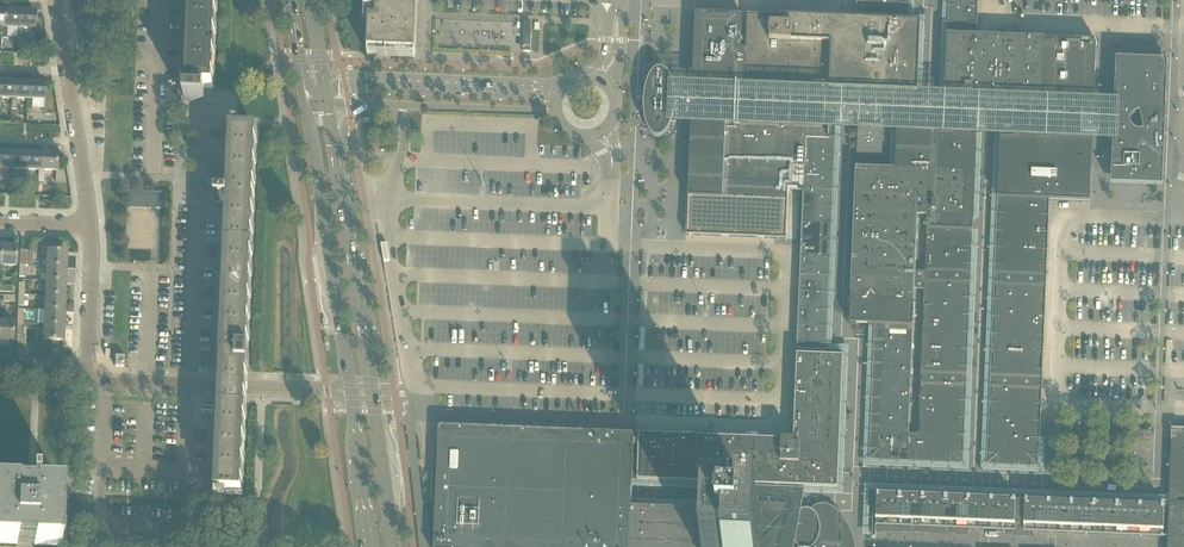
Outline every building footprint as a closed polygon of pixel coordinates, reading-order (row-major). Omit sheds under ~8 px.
[(181,88),(186,88),(185,101),(205,102),(206,89),(214,89),(217,0),(184,0),(181,88)] [(365,11),(364,23),(369,23),(368,52),(368,57),(415,59),(418,2),(417,2),(417,0),(365,0),(365,11)] [(857,16),(904,17),(908,13),(909,0),(857,0),(857,16)] [(948,7),(948,24),(947,35),(947,36),(947,51),(945,99),(1044,103),(1093,78),(1094,78),(1096,42),(976,37),(976,35),(976,25),(977,8),(977,0),(949,0),(948,7)] [(2,36),(1,38),(4,39),(7,39),(7,35),(7,27),(17,28),(19,28),(20,12),(5,11),(4,27),(2,27),(2,35),(2,36)] [(17,35),(17,39),(19,39),(22,39),(22,35),(22,28),(35,29),(36,13),(20,12),(19,28),(17,28),(17,35)] [(695,71),(725,90),(744,91),(744,85),(862,90),(862,95),(916,98),(919,23),(856,21),(748,16),(746,51),(741,50),(743,16),(695,14),(693,71),(694,71),(695,71)] [(524,23),(524,38),(523,52),(530,52),(531,24),(524,23)] [(1162,188),(1168,62),(1116,60),(1111,186),(1162,188)] [(649,132),(650,134),(651,135),(652,136),(653,137),(655,138),(656,139),(658,139),(659,139),(660,139),(661,139),(662,138),(663,137),(664,137),(665,136),(666,135),(668,132),(669,130),(670,127),(671,125),(673,118),(674,112),(675,105),(675,98),(674,92),(673,85),(672,82),(671,80),(670,77),(668,74),(667,73),(666,72),(665,72),(664,71),(663,70),(661,70),(660,70),(658,70),(657,71),(655,72),(653,73),(652,75),(651,77),(650,78),(649,80),(648,82),(647,84),(646,90),(644,95),(644,101),(644,107),(644,112),(644,118),(646,124),(646,126),(647,129),(649,132)] [(1,109),(2,98),(11,98),(14,98),(14,83),(0,82),(0,109),(1,109)] [(11,98),(11,110),(13,110),(16,110),(17,99),(27,99),(29,99),(29,83),(14,83),(14,98),(11,98)] [(27,99),(26,110),(28,110),(31,110),(32,99),(44,100),(45,84),(29,83),(29,99),(27,99)] [(1121,110),(667,91),(666,134),(1119,152),(1121,110)] [(205,408),(204,413),(213,413),(210,502),(209,512),(214,512),(214,506),(214,503),(224,503),(224,495),(242,495),(246,409),(247,386),(247,368),(248,368),(249,368),(249,352),(248,352),(256,160),(257,133),(241,133),(239,133),(239,125),(229,124),(230,115),(225,115),(224,131),(222,197),(217,197),(217,203),(222,203),(216,352),(220,352),(219,367),(221,370),(221,385),(220,409),(205,408)] [(804,192),(794,442),(748,440),(742,440),(721,439),(708,438),(679,437),(652,436),(643,436),(641,482),(687,483),(707,484),(730,485),(734,485),(837,489),(839,449),(840,432),(841,415),(842,386),(843,361),(839,361),(839,352),(826,351),(827,317),(828,299),(829,277),(830,254),(831,226),(835,129),(724,124),(691,141),(690,141),(688,198),(687,223),(686,235),(785,239),(787,202),(787,188),(799,188),(799,192),(804,192)] [(927,218),(924,274),(971,276),(971,268),(975,154),(975,152),(975,149),(974,146),(973,144),(971,141),(969,139),(964,136),(962,135),(959,134),(956,134),(897,131),(895,171),(864,170),(861,173),(855,319),(875,320),(869,452),(870,455),(871,457),(873,460),(875,461),(878,462),(954,465),(957,464),(959,463),(961,461),(963,459),(963,456),(966,385),(920,383),(918,435),(908,435),(917,218),(927,218)] [(994,277),(1046,279),(1049,201),(1089,203),(1091,166),(1090,166),(1043,137),(1020,136),(1000,135),(994,276),(994,277)] [(8,169),(10,169),(11,153),(0,153),(0,169),(8,169)] [(8,169),(8,180),(10,180),(13,181),(13,169),(23,170),(25,170),(26,154),(11,153),(10,169),(8,169)] [(23,170),(23,181),(25,181),(28,181),(28,170),(38,170),(41,171),(41,154),(26,154),(25,170),(23,170)] [(38,170),(38,182),(40,182),(43,182),(44,171),(56,171),(57,155),(41,154),(41,171),(38,170)] [(127,206),(160,208),(161,194),(128,192),(127,206)] [(141,243),(156,243),(156,220),(148,220),(148,215),(141,215),(141,225),(147,225),(147,235),(140,235),(141,243)] [(2,246),(1,266),(2,266),(16,266),(17,247),(16,247),(16,248),(2,247),(2,246)] [(20,250),(20,265),(26,266),(28,266),(33,266),(33,263),(33,251),(29,251),(26,251),(20,250)] [(47,252),(47,267),(66,267),(65,267),(65,253),(66,253),(66,252),(47,252)] [(45,267),(45,281),(65,282),(64,282),(65,268),(66,268),(66,267),(47,267),(45,267)] [(920,377),(967,379),(967,378),(966,378),(970,283),(971,282),(924,280),(920,377)] [(45,281),(44,296),(65,297),(65,296),(64,296),(64,282),(65,282),(45,281)] [(990,379),(990,380),(1042,382),(1046,285),(994,283),(994,284),(990,379)] [(44,296),(44,311),(64,311),(63,311),(64,297),(65,297),(44,296)] [(38,310),(37,325),(43,325),(44,325),(63,326),(63,312),(64,312),(64,311),(44,311),(38,310)] [(12,341),(12,342),(13,342),(14,323),(0,323),(0,341),(12,341)] [(63,326),(44,325),(44,340),(63,341),(63,340),(62,340),(62,326),(63,326)] [(114,366),(124,367),(125,357),(115,356),(114,366)] [(1041,388),(990,386),(990,387),(987,466),(1038,468),(1039,440),(1040,415),(1041,388)] [(757,541),(760,541),(760,540),(759,540),(760,527),(761,511),(709,508),(631,505),(631,500),(632,487),(634,435),(440,428),(435,546),(757,546),(757,541)] [(1167,538),(1167,546),(1183,546),(1183,431),(1171,430),(1169,503),(1167,538)] [(32,479),(32,480),(18,480),(17,486),(0,486),(0,544),(17,545),(17,540),(34,541),(34,545),(57,546),(57,545),(59,489),(59,488),(37,487),(37,485),(38,485),(38,478),(33,477),(32,479)] [(1024,532),(1025,532),(1105,535),(1139,536),(1139,537),(1163,538),(1163,537),(1164,503),(1015,497),(870,491),(869,531),(872,531),(876,531),(968,535),(968,530),(1013,532),(1013,531),(1014,531),(1014,530),(1024,530),(1024,532)] [(797,515),(795,517),(793,520),(793,523),(792,525),(792,527),(792,530),(792,532),(792,535),(792,537),(793,539),(794,542),(795,544),(795,546),(856,546),(855,544),(854,539),(852,534),(850,530),(848,525),(846,522),(826,521),(826,523),(819,523),(820,515),(797,515)]
